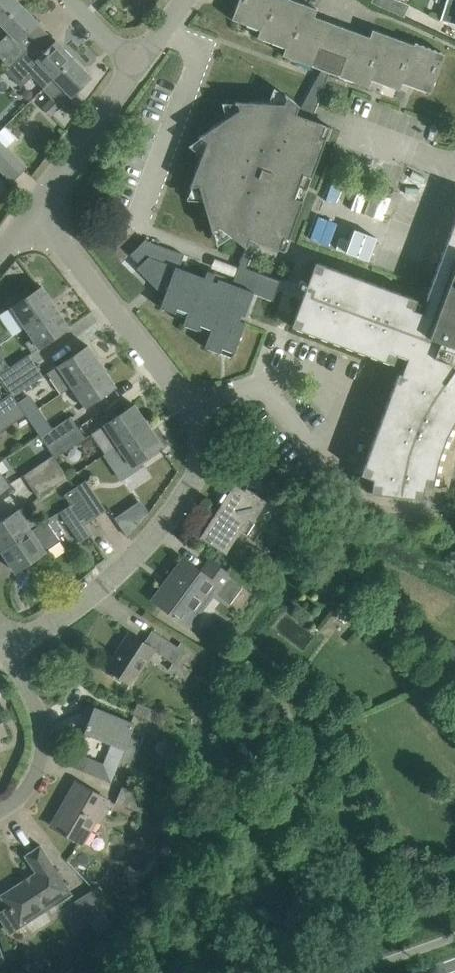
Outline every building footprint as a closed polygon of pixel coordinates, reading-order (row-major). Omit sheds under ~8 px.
[(21,3),(18,0),(0,0),(0,23),(21,3)] [(232,19),(247,24),(249,19),(262,24),(257,37),(273,42),(274,37),(287,42),(282,55),(298,60),(300,55),(313,60),(311,65),(321,69),(329,72),(340,76),(342,71),(355,75),(353,81),(368,86),(373,74),(386,78),(384,84),(399,89),(404,77),(417,81),(415,87),(430,92),(445,53),(414,42),(413,45),(372,29),(369,37),(314,16),(317,9),(293,0),(239,0),(232,19)] [(399,0),(372,0),(371,1),(404,16),(409,5),(399,0)] [(440,20),(454,24),(454,0),(446,0),(440,20)] [(8,33),(0,41),(0,57),(10,67),(29,48),(21,40),(39,22),(21,3),(0,23),(0,24),(8,33)] [(10,67),(6,70),(22,86),(32,76),(34,79),(44,69),(53,79),(74,58),(56,39),(38,57),(29,48),(10,67)] [(53,79),(43,89),(52,98),(42,107),(51,115),(71,96),(72,97),(92,77),(74,58),(53,79)] [(191,182),(190,187),(191,187),(201,191),(203,200),(208,216),(211,228),(212,232),(214,232),(223,229),(231,235),(246,247),(232,283),(253,291),(252,293),(260,296),(273,300),(278,288),(302,297),(304,290),(246,268),(256,240),(284,250),(288,239),(330,126),(312,119),(329,72),(321,69),(316,78),(301,106),(298,106),(299,104),(298,103),(288,96),(285,93),(284,95),(278,103),(268,102),(252,102),(239,101),(235,101),(234,102),(234,113),(226,118),(212,127),(202,134),(198,136),(199,138),(205,146),(201,155),(196,171),(191,182)] [(13,179),(25,168),(0,141),(0,165),(13,179)] [(291,326),(294,327),(393,363),(397,353),(407,357),(402,372),(398,371),(360,473),(373,478),(371,492),(423,498),(424,486),(433,487),(438,460),(447,435),(454,419),(454,217),(425,297),(429,299),(424,312),(413,308),(417,298),(318,262),(315,261),(305,290),(302,297),(291,326)] [(149,256),(179,267),(184,254),(173,249),(154,243),(145,239),(130,254),(140,264),(149,256)] [(149,256),(137,268),(151,282),(154,279),(166,291),(164,296),(160,307),(175,312),(177,307),(188,311),(183,324),(198,329),(200,324),(211,328),(204,346),(220,352),(222,347),(232,351),(231,356),(232,357),(244,326),(245,322),(239,320),(241,314),(245,315),(245,314),(252,293),(253,291),(232,283),(218,278),(216,281),(212,280),(215,272),(207,269),(207,270),(205,277),(179,267),(149,256)] [(19,315),(26,326),(54,307),(41,287),(42,287),(42,286),(10,308),(16,317),(19,315)] [(26,326),(34,336),(25,342),(32,352),(69,326),(69,325),(68,326),(54,307),(26,326)] [(61,393),(72,385),(101,366),(87,346),(89,346),(88,345),(47,372),(61,393)] [(10,366),(3,356),(0,358),(0,377),(6,385),(35,365),(28,354),(10,366)] [(11,393),(13,396),(43,376),(35,365),(6,385),(11,392),(11,393)] [(72,385),(80,396),(77,398),(83,408),(116,386),(115,385),(114,385),(101,366),(72,385)] [(18,403),(13,396),(11,393),(0,400),(0,416),(18,403)] [(18,403),(25,414),(27,416),(37,409),(28,396),(18,403)] [(25,414),(18,403),(0,416),(0,431),(25,414)] [(134,404),(91,433),(105,454),(108,451),(116,446),(147,425),(134,406),(135,405),(134,404)] [(41,436),(48,447),(78,427),(70,416),(41,436)] [(108,451),(105,454),(117,471),(121,471),(129,466),(130,466),(162,445),(161,444),(160,444),(147,425),(116,446),(108,451)] [(53,455),(55,457),(85,437),(78,427),(48,447),(53,455)] [(23,475),(31,486),(60,465),(55,457),(53,455),(23,475)] [(31,486),(38,496),(68,476),(60,465),(31,486)] [(11,483),(4,474),(1,476),(0,474),(0,490),(11,483)] [(76,487),(96,517),(106,510),(87,479),(76,487)] [(200,537),(226,553),(241,530),(245,533),(267,500),(247,487),(245,490),(235,483),(200,537)] [(65,494),(71,503),(85,524),(96,517),(76,487),(65,494)] [(59,511),(73,532),(79,542),(92,534),(85,524),(71,503),(59,511)] [(2,550),(41,524),(34,513),(27,518),(20,508),(0,522),(0,546),(2,550)] [(2,550),(15,569),(14,570),(15,571),(60,541),(46,520),(41,524),(2,550)] [(231,575),(227,572),(211,560),(202,572),(184,559),(170,578),(173,581),(158,602),(184,621),(209,589),(217,595),(218,594),(230,603),(242,587),(230,578),(231,575)] [(179,647),(169,640),(152,629),(144,642),(129,632),(121,645),(123,646),(108,668),(133,683),(155,649),(173,661),(169,668),(185,679),(201,654),(182,642),(179,647)] [(138,702),(133,713),(135,714),(163,725),(167,714),(138,702)] [(135,722),(107,712),(89,704),(85,714),(90,716),(84,731),(112,742),(103,763),(76,752),(75,753),(77,754),(72,765),(111,781),(120,759),(129,762),(139,739),(129,735),(135,722)] [(82,843),(108,799),(77,781),(68,796),(71,798),(65,808),(64,808),(54,827),(82,843)] [(116,800),(142,811),(148,797),(122,786),(116,800)] [(72,893),(41,844),(24,855),(25,856),(26,855),(37,872),(31,876),(33,879),(26,883),(24,880),(1,895),(9,907),(0,913),(0,916),(11,932),(34,916),(33,914),(45,905),(44,903),(53,897),(57,904),(72,893)] [(79,907),(70,914),(79,928),(92,920),(104,912),(91,892),(76,902),(79,907)]
